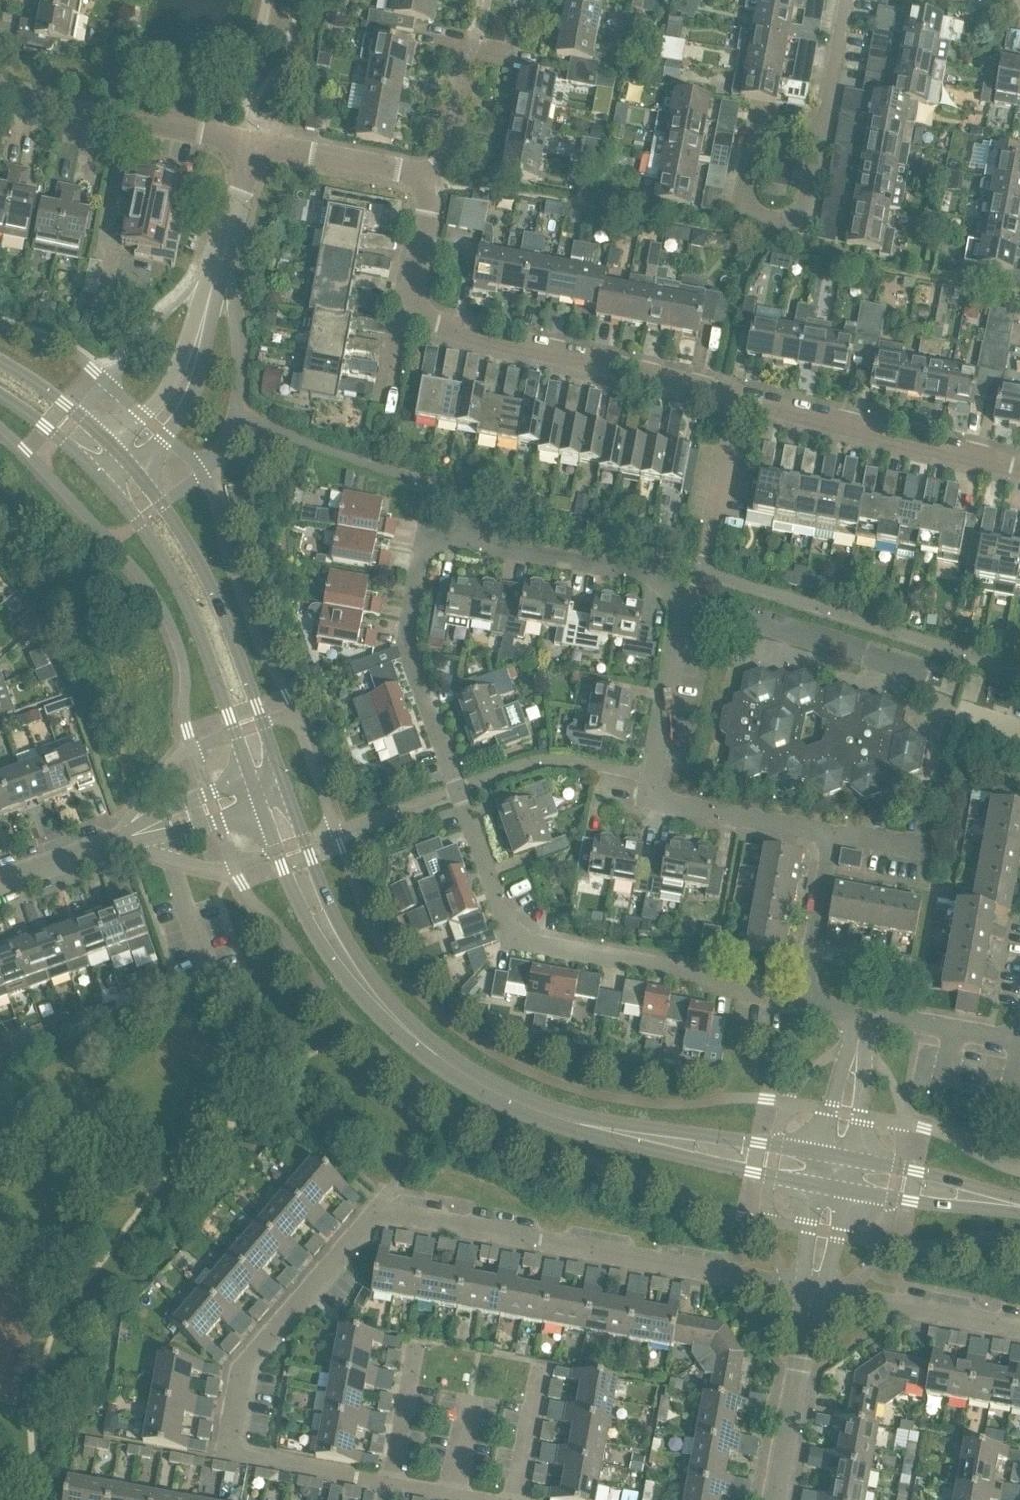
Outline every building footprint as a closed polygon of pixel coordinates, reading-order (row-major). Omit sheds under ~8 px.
[(78,19),(82,0),(43,0),(41,12),(78,19)] [(367,25),(394,30),(412,33),(414,21),(428,23),(428,22),(433,23),(436,9),(431,8),(432,0),(387,0),(384,15),(370,12),(367,25)] [(600,12),(603,0),(567,0),(566,5),(600,12)] [(633,9),(642,11),(662,15),(668,0),(634,0),(633,9)] [(794,0),(758,0),(756,12),(791,19),(794,0)] [(814,0),(807,0),(806,7),(823,11),(824,2),(814,0)] [(561,30),(596,37),(600,12),(566,5),(561,30)] [(50,52),(52,41),(83,47),(88,21),(78,19),(41,12),(39,25),(23,22),(18,46),(50,52)] [(789,26),(791,19),(756,12),(752,33),(816,44),(818,36),(801,33),(802,28),(789,26)] [(951,44),(955,22),(909,13),(907,22),(895,20),(895,24),(893,34),(904,36),(951,44)] [(681,20),(669,18),(667,36),(679,38),(681,20)] [(895,24),(877,21),(875,30),(893,34),(895,24)] [(367,25),(360,63),(370,64),(404,71),(404,68),(410,69),(414,46),(392,42),(394,30),(367,25)] [(627,42),(634,43),(634,44),(645,46),(650,34),(653,28),(637,26),(636,28),(629,27),(627,42)] [(568,70),(597,75),(599,63),(591,62),(596,37),(561,30),(557,56),(571,58),(568,70)] [(874,38),(891,42),(893,34),(875,30),(874,38)] [(736,52),(739,53),(748,54),(783,60),(787,40),(799,43),(797,51),(814,54),(816,44),(752,33),(740,31),(736,52)] [(1008,32),(1005,49),(1013,51),(1016,34),(1008,32)] [(951,44),(904,36),(901,57),(947,65),(951,44)] [(1001,40),(991,38),(989,48),(1000,50),(1001,40)] [(318,55),(316,66),(331,69),(333,57),(330,57),(331,54),(323,52),(323,56),(318,55)] [(739,53),(735,73),(779,82),(779,81),(783,60),(748,54),(739,53)] [(947,65),(901,57),(897,78),(943,86),(947,65)] [(649,61),(645,80),(662,83),(666,64),(649,61)] [(1018,100),(1019,88),(1019,65),(1002,61),(994,104),(1016,108),(1018,100)] [(886,67),(869,63),(867,73),(885,76),(886,67)] [(399,96),(404,71),(370,64),(365,89),(399,96)] [(597,75),(568,70),(566,83),(594,88),(597,75)] [(805,104),(808,87),(791,84),(779,81),(779,82),(735,73),(731,96),(750,100),(775,104),(777,93),(783,94),(787,101),(805,104)] [(866,81),(883,84),(885,76),(867,73),(866,81)] [(516,100),(550,107),(555,80),(521,74),(516,100)] [(793,75),(791,84),(808,87),(810,78),(793,75)] [(893,99),(919,104),(927,105),(928,104),(940,106),(943,86),(897,78),(893,99)] [(365,89),(361,114),(395,120),(399,96),(365,89)] [(323,95),(311,93),(309,104),(321,106),(323,95)] [(670,116),(705,122),(709,100),(675,94),(670,116)] [(893,99),(874,95),(870,117),(915,125),(919,104),(893,99)] [(511,125),(545,131),(550,107),(516,100),(511,125)] [(860,105),(844,102),(842,111),(859,115),(860,105)] [(617,106),(615,114),(627,116),(628,108),(617,106)] [(840,120),(857,123),(859,115),(842,111),(840,120)] [(390,146),(395,120),(361,114),(356,139),(390,146)] [(670,116),(659,114),(655,135),(701,143),(705,122),(670,116)] [(736,119),(718,115),(716,124),(734,127),(736,119)] [(915,125),(870,117),(867,138),(911,146),(915,125)] [(714,134),(732,137),(734,127),(716,124),(714,134)] [(507,150),(541,156),(545,131),(511,125),(507,150)] [(591,128),(589,139),(591,140),(600,142),(602,130),(591,128)] [(615,128),(613,137),(624,139),(626,130),(615,128)] [(972,128),(970,135),(982,137),(983,130),(972,128)] [(651,156),(697,164),(701,143),(655,135),(651,156)] [(911,146),(867,138),(863,160),(907,168),(911,146)] [(604,143),(603,143),(584,139),(582,150),(599,153),(600,153),(604,143)] [(992,144),(989,156),(1019,162),(1019,149),(992,144)] [(852,148),(836,145),(834,154),(851,157),(852,148)] [(502,176),(536,182),(541,156),(507,150),(502,176)] [(832,163),(849,166),(851,157),(834,154),(832,163)] [(647,177),(658,180),(693,186),(697,164),(651,156),(647,177)] [(989,156),(985,177),(986,177),(994,179),(1019,184),(1019,162),(989,156)] [(728,161),(710,158),(708,167),(726,170),(728,161)] [(906,190),(910,168),(907,168),(863,160),(859,181),(893,187),(906,190)] [(568,179),(577,181),(581,163),(571,161),(568,179)] [(17,169),(6,166),(1,187),(0,187),(0,236),(3,236),(17,169)] [(136,173),(133,185),(125,183),(122,197),(130,199),(127,217),(121,245),(138,249),(137,254),(135,254),(134,257),(164,263),(172,264),(171,267),(174,267),(188,199),(185,198),(185,200),(174,198),(178,181),(163,178),(165,170),(154,168),(154,166),(153,166),(151,176),(136,173)] [(706,176),(724,180),(726,170),(708,167),(706,176)] [(17,169),(3,236),(27,241),(33,212),(34,213),(38,195),(24,192),(28,171),(17,169)] [(985,180),(982,183),(980,192),(982,196),(982,199),(1019,206),(1019,184),(994,179),(986,177),(985,180)] [(658,180),(654,202),(689,208),(693,186),(658,180)] [(902,210),(906,190),(893,187),(859,181),(855,202),(889,208),(902,210)] [(56,256),(70,188),(59,186),(54,206),(40,203),(37,221),(39,222),(33,251),(56,256)] [(845,191),(828,187),(826,196),(843,199),(845,191)] [(70,188),(56,256),(80,260),(86,232),(88,232),(91,214),(77,211),(82,190),(70,188)] [(383,202),(324,191),(320,209),(371,218),(371,216),(380,217),(383,202)] [(824,205),(841,208),(843,199),(826,196),(824,205)] [(454,199),(449,226),(461,228),(466,201),(454,199)] [(981,202),(978,203),(976,216),(978,219),(978,220),(1019,228),(1019,206),(982,199),(981,202)] [(466,201),(461,228),(472,231),(477,204),(466,201)] [(700,210),(718,213),(720,205),(702,202),(700,210)] [(851,224),(885,230),(889,208),(855,202),(851,224)] [(483,233),(488,206),(480,204),(477,204),(472,231),(483,233)] [(369,226),(378,228),(380,217),(371,216),(371,218),(320,209),(317,230),(325,231),(360,238),(362,227),(369,228),(369,226)] [(1019,232),(1019,228),(978,220),(974,242),(981,243),(1017,249),(1019,232)] [(851,224),(847,245),(881,252),(881,255),(890,257),(895,232),(885,230),(851,224)] [(674,229),(666,227),(663,239),(672,241),(674,229)] [(365,246),(374,248),(376,238),(367,236),(367,239),(360,238),(325,231),(321,252),(356,259),(357,258),(358,248),(365,249),(365,246)] [(818,240),(835,243),(836,234),(819,231),(818,240)] [(523,235),(521,246),(523,247),(532,248),(534,237),(523,235)] [(534,237),(532,248),(543,251),(544,251),(546,240),(534,237)] [(480,252),(480,251),(473,286),(499,291),(505,256),(492,254),(494,240),(483,238),(480,252)] [(1012,272),(1017,249),(981,243),(977,266),(1012,272)] [(574,245),(570,268),(554,265),(548,300),(573,305),(579,270),(581,262),(584,247),(574,245)] [(523,295),(532,248),(523,247),(520,259),(505,256),(499,291),(523,295)] [(584,247),(581,262),(592,264),(595,249),(584,247)] [(523,295),(548,300),(554,265),(541,263),(543,251),(532,248),(523,295)] [(610,250),(607,266),(619,268),(622,252),(610,250)] [(361,267),(370,269),(372,258),(363,256),(363,259),(357,258),(356,259),(321,252),(317,273),(352,280),(353,279),(355,268),(361,269),(361,267)] [(789,271),(791,256),(782,255),(780,269),(789,271)] [(90,261),(83,294),(96,297),(102,264),(90,261)] [(281,265),(279,277),(288,279),(290,267),(281,265)] [(629,277),(627,289),(620,324),(645,329),(656,270),(647,269),(645,280),(629,277)] [(602,284),(604,275),(579,270),(573,305),(597,309),(602,284)] [(678,286),(665,284),(667,272),(656,270),(645,329),(670,333),(678,288),(678,286)] [(351,289),(357,291),(357,288),(371,291),(373,280),(359,277),(359,280),(353,279),(352,280),(317,273),(313,293),(349,300),(349,299),(351,289)] [(627,289),(602,284),(597,309),(596,319),(620,324),(627,289)] [(695,338),(698,322),(710,324),(715,295),(678,288),(670,333),(695,338)] [(353,308),(363,310),(365,299),(355,297),(355,300),(349,299),(349,300),(313,293),(310,313),(316,314),(345,320),(345,319),(347,309),(353,310),(353,308)] [(721,326),(727,297),(715,295),(710,324),(721,326)] [(750,330),(746,357),(771,362),(778,326),(752,322),(756,302),(743,300),(738,328),(750,330)] [(855,331),(855,332),(866,335),(872,306),(861,304),(856,331),(855,331)] [(796,305),(793,321),(804,322),(807,307),(796,305)] [(872,306),(866,335),(881,337),(886,309),(884,308),(872,306)] [(814,324),(817,309),(807,307),(804,322),(814,324)] [(1010,325),(1012,314),(989,309),(987,321),(1010,325)] [(365,332),(367,321),(358,320),(358,322),(345,319),(345,320),(316,314),(312,336),(347,343),(347,342),(349,331),(356,333),(356,331),(365,332)] [(793,321),(792,329),(778,326),(771,362),(796,366),(804,322),(793,321)] [(1008,338),(1010,325),(987,321),(984,333),(1008,338)] [(804,322),(796,366),(821,370),(827,335),(813,333),(814,324),(804,322)] [(845,329),(843,338),(827,335),(821,370),(847,375),(854,331),(845,329)] [(1008,338),(984,333),(982,344),(994,346),(1006,348),(1008,338)] [(354,341),(354,343),(347,342),(347,343),(312,336),(308,356),(343,362),(345,353),(352,354),(352,351),(366,353),(368,343),(363,342),(354,341)] [(920,339),(917,355),(927,356),(930,341),(920,339)] [(938,358),(941,343),(930,341),(927,356),(938,358)] [(869,390),(894,394),(900,360),(903,348),(878,343),(869,390)] [(989,371),(994,346),(982,344),(977,369),(989,371)] [(1006,348),(994,346),(989,371),(1005,374),(1009,349),(1006,348)] [(348,371),(358,373),(360,362),(350,360),(350,363),(343,362),(308,356),(304,376),(339,383),(339,382),(341,372),(348,374),(348,371)] [(919,399),(925,365),(900,360),(894,394),(919,399)] [(944,403),(950,369),(925,365),(919,399),(944,403)] [(433,378),(430,377),(431,369),(421,367),(419,374),(422,375),(414,417),(436,422),(443,386),(432,384),(433,378)] [(970,408),(976,374),(950,369),(944,403),(970,408)] [(436,422),(457,425),(463,390),(453,388),(454,382),(452,381),(453,373),(442,371),(441,378),(444,379),(443,386),(436,422)] [(457,425),(477,429),(476,436),(477,436),(484,394),(481,393),(482,388),(472,386),(473,377),(463,375),(461,382),(464,383),(463,390),(457,425)] [(300,397),(335,404),(337,392),(344,393),(344,392),(358,394),(360,383),(346,381),(346,384),(339,382),(339,383),(304,376),(300,397)] [(1000,379),(992,422),(1017,427),(1019,413),(1019,392),(1011,391),(1013,382),(1000,379)] [(477,436),(497,440),(504,404),(503,404),(494,402),(495,395),(492,394),(493,387),(482,385),(482,388),(481,393),(484,394),(477,436)] [(497,440),(518,443),(525,408),(524,408),(515,406),(517,399),(513,398),(515,391),(504,389),(503,396),(505,396),(503,404),(504,404),(497,440)] [(518,443),(538,447),(537,453),(538,453),(546,412),(543,411),(536,410),(537,403),(535,402),(536,395),(526,393),(524,400),(525,400),(524,408),(525,408),(518,443)] [(538,453),(558,457),(565,422),(564,421),(556,420),(557,413),(554,413),(555,403),(545,401),(543,411),(546,412),(538,453)] [(558,457),(578,461),(585,425),(584,425),(577,424),(578,417),(575,417),(577,408),(565,405),(564,415),(566,415),(564,421),(565,422),(558,457)] [(578,461),(600,465),(599,470),(600,471),(607,429),(605,429),(597,427),(598,421),(595,420),(598,407),(587,405),(584,418),(586,419),(584,425),(585,425),(578,461)] [(668,447),(661,482),(684,486),(691,488),(697,452),(690,451),(678,449),(679,443),(677,443),(678,433),(681,416),(671,414),(668,431),(666,441),(668,441),(667,447),(668,447)] [(600,471),(620,474),(626,439),(617,437),(619,431),(615,430),(617,422),(607,420),(605,429),(607,429),(600,471)] [(620,474),(640,478),(647,443),(646,443),(638,441),(639,435),(635,434),(637,426),(627,424),(625,432),(627,433),(626,439),(620,474)] [(640,478),(661,482),(668,447),(667,447),(657,445),(659,439),(656,439),(658,429),(648,428),(646,436),(648,437),(646,443),(647,443),(640,478)] [(754,480),(748,513),(775,518),(782,484),(782,482),(781,482),(772,480),(773,474),(771,474),(773,464),(761,462),(759,472),(761,472),(759,481),(754,480)] [(782,476),(781,482),(782,482),(782,484),(775,518),(774,526),(795,530),(803,485),(802,485),(793,483),(794,478),(792,478),(794,464),(782,462),(780,476),(782,476)] [(254,464),(253,463),(251,469),(261,472),(262,466),(254,464)] [(803,469),(801,480),(803,480),(802,485),(803,485),(795,530),(815,534),(824,489),(822,489),(823,484),(821,483),(812,482),(814,472),(803,469)] [(856,489),(852,489),(855,474),(843,472),(841,487),(844,487),(843,493),(844,493),(835,538),(855,542),(856,539),(864,497),(862,496),(855,495),(856,489)] [(834,475),(823,473),(821,483),(823,484),(822,489),(824,489),(815,534),(835,538),(844,493),(843,493),(834,491),(835,486),(832,485),(834,475)] [(876,499),(874,499),(876,489),(864,487),(862,496),(864,497),(856,539),(878,543),(884,507),(883,507),(875,505),(876,499)] [(896,503),(894,503),(896,493),(884,490),(882,501),(884,501),(883,507),(884,507),(878,543),(876,551),(897,555),(898,547),(905,511),(904,510),(895,509),(896,503)] [(383,501),(343,494),(337,529),(377,536),(393,539),(396,523),(379,520),(383,501)] [(917,562),(919,551),(926,514),(925,514),(916,513),(917,507),(914,507),(916,496),(904,494),(902,504),(905,505),(904,510),(905,511),(898,547),(897,555),(896,558),(917,562)] [(937,511),(935,511),(937,500),(926,498),(924,508),(926,509),(925,514),(926,514),(919,551),(939,555),(946,518),(945,518),(935,516),(937,511)] [(560,511),(559,513),(570,515),(570,514),(572,503),(561,501),(560,511)] [(944,512),(946,513),(945,518),(946,518),(939,555),(938,562),(968,568),(974,535),(977,519),(955,514),(957,504),(946,502),(944,512)] [(974,535),(968,568),(966,578),(975,580),(973,591),(994,595),(996,584),(1004,547),(1003,547),(994,545),(995,540),(992,540),(995,530),(983,528),(981,536),(974,535)] [(1017,588),(1019,573),(1019,550),(1014,549),(1015,544),(1013,544),(1016,530),(1004,528),(1003,532),(1001,541),(1004,542),(1003,547),(1004,547),(996,584),(994,595),(1015,599),(1017,588)] [(373,553),(377,536),(337,529),(331,562),(387,572),(390,556),(373,553)] [(317,557),(316,564),(325,565),(326,558),(317,557)] [(369,580),(329,573),(323,607),(363,614),(379,617),(382,602),(365,599),(369,580)] [(787,574),(785,585),(804,588),(806,577),(787,574)] [(814,591),(813,592),(817,593),(823,594),(825,581),(816,579),(814,591)] [(430,636),(444,638),(446,627),(467,631),(469,623),(476,584),(453,580),(450,597),(437,595),(430,636)] [(503,636),(509,608),(509,603),(497,601),(500,588),(496,587),(493,583),(485,581),(481,584),(476,584),(469,623),(484,626),(484,628),(488,633),(490,634),(503,636)] [(524,640),(527,625),(541,627),(548,588),(544,587),(541,583),(533,581),(529,584),(525,584),(522,605),(509,603),(509,608),(503,636),(524,640)] [(567,618),(572,592),(568,591),(565,587),(557,585),(552,589),(548,588),(541,627),(564,631),(561,646),(574,649),(579,620),(567,618)] [(600,646),(609,639),(613,640),(620,601),(615,600),(612,595),(604,594),(600,597),(596,596),(592,623),(579,620),(574,649),(598,653),(600,646)] [(624,642),(622,657),(646,661),(651,633),(638,631),(643,605),(639,604),(636,600),(629,598),(624,601),(620,601),(613,640),(624,642)] [(360,632),(363,614),(323,607),(323,609),(315,608),(314,609),(313,611),(313,612),(312,614),(312,616),(312,617),(312,619),(312,620),(312,622),(312,624),(320,625),(317,645),(342,649),(343,645),(374,650),(376,635),(360,632)] [(19,622),(22,626),(30,637),(42,627),(32,613),(19,622)] [(22,642),(30,637),(22,626),(15,632),(22,642)] [(35,673),(49,668),(41,650),(27,656),(35,673)] [(399,687),(391,665),(378,669),(374,658),(350,666),(354,678),(369,673),(376,694),(352,703),(361,725),(405,710),(397,688),(399,687)] [(312,678),(321,675),(320,671),(318,672),(313,669),(312,667),(308,669),(312,678)] [(724,711),(719,733),(727,739),(725,748),(731,753),(727,771),(742,784),(743,784),(761,778),(762,776),(768,777),(767,783),(782,796),(783,796),(801,790),(802,783),(808,784),(808,786),(823,799),(842,792),(843,786),(849,787),(849,789),(864,802),(892,792),(894,782),(905,779),(921,773),(926,744),(917,736),(904,726),(906,716),(883,697),(865,704),(864,708),(857,707),(859,698),(844,685),(825,692),(825,694),(818,693),(819,686),(804,673),(786,680),(784,689),(777,688),(778,683),(763,670),(744,677),(741,696),(734,698),(733,708),(724,711)] [(504,711),(499,699),(514,694),(506,671),(479,681),(483,693),(458,702),(459,705),(457,710),(459,717),(464,720),(466,724),(504,711)] [(578,688),(593,691),(589,714),(629,720),(630,716),(634,713),(636,705),(632,701),(633,697),(607,692),(609,680),(605,679),(581,675),(578,688)] [(439,678),(437,679),(442,692),(444,692),(455,688),(453,680),(444,676),(439,678)] [(0,686),(0,718),(14,713),(4,685),(0,686)] [(71,700),(44,710),(47,719),(74,710),(71,700)] [(518,706),(504,711),(466,724),(474,746),(499,737),(503,749),(530,739),(525,726),(518,706)] [(422,752),(414,729),(412,730),(405,710),(361,725),(368,747),(392,738),(400,759),(385,765),(390,777),(413,768),(409,756),(422,752)] [(41,722),(38,712),(25,717),(28,726),(41,722)] [(566,739),(572,747),(596,751),(599,739),(625,744),(625,740),(630,737),(631,729),(628,725),(629,720),(589,714),(588,723),(587,725),(575,723),(568,728),(566,739)] [(14,731),(26,727),(22,718),(11,722),(14,731)] [(541,740),(537,744),(538,753),(550,751),(549,739),(541,740)] [(95,786),(81,748),(60,756),(72,789),(77,787),(79,792),(95,786)] [(40,763),(53,801),(68,796),(67,791),(72,789),(60,756),(40,763)] [(20,770),(31,804),(37,802),(38,806),(53,801),(40,763),(20,770)] [(13,815),(28,810),(26,806),(31,804),(20,770),(0,777),(0,780),(13,815)] [(0,780),(0,820),(13,815),(0,780)] [(558,817),(554,806),(546,783),(518,792),(523,804),(498,813),(499,817),(497,821),(499,829),(504,831),(506,836),(543,823),(558,817)] [(971,802),(991,805),(988,823),(1019,829),(1019,807),(1013,805),(1016,789),(995,785),(993,795),(973,792),(971,802)] [(570,851),(565,838),(551,843),(543,823),(506,836),(507,840),(505,845),(507,852),(512,855),(514,858),(539,849),(543,861),(570,851)] [(988,823),(984,844),(1019,851),(1019,829),(988,823)] [(580,854),(575,883),(589,885),(590,878),(613,882),(620,843),(615,842),(611,838),(604,836),(599,839),(596,839),(592,857),(580,854)] [(415,848),(419,860),(423,859),(430,880),(418,885),(426,907),(469,891),(462,870),(464,869),(456,847),(443,851),(439,840),(423,846),(415,848)] [(676,841),(672,844),(668,843),(663,869),(651,867),(646,895),(660,898),(660,894),(683,899),(685,887),(692,847),(687,846),(684,842),(676,841)] [(620,843),(613,882),(634,886),(633,893),(646,895),(651,867),(639,865),(642,847),(620,843)] [(984,844),(980,865),(1017,872),(1019,859),(1019,851),(984,844)] [(685,887),(706,891),(705,897),(706,898),(719,900),(724,871),(711,869),(715,851),(711,851),(708,847),(700,845),(696,848),(692,847),(685,887)] [(802,855),(765,849),(761,871),(798,877),(802,855)] [(863,855),(842,851),(839,868),(860,872),(863,855)] [(1017,872),(980,865),(976,887),(1013,894),(1017,872)] [(798,877),(761,871),(757,892),(794,899),(798,877)] [(835,885),(828,923),(851,927),(858,890),(835,885)] [(995,913),(1009,916),(1013,894),(976,887),(972,908),(995,913)] [(858,890),(851,927),(872,931),(879,893),(858,890)] [(479,950),(474,938),(488,934),(479,911),(477,912),(469,891),(426,907),(433,929),(457,920),(465,942),(450,947),(455,959),(479,950)] [(753,913),(791,920),(794,899),(757,892),(753,913)] [(879,893),(872,931),(893,935),(900,897),(879,893)] [(915,939),(922,901),(900,897),(893,935),(915,939)] [(396,903),(400,914),(413,909),(409,898),(396,903)] [(119,904),(121,909),(115,911),(127,944),(131,954),(144,949),(148,958),(155,956),(135,899),(119,904)] [(938,902),(936,914),(946,916),(948,904),(938,902)] [(972,908),(958,906),(954,927),(991,934),(992,929),(995,913),(972,908)] [(115,911),(110,913),(108,908),(94,914),(107,952),(110,961),(131,954),(127,944),(115,911)] [(430,925),(424,909),(406,916),(412,931),(430,925)] [(749,934),(787,941),(791,920),(753,913),(749,934)] [(75,925),(87,959),(107,952),(94,914),(79,919),(80,923),(75,925)] [(90,968),(87,959),(75,925),(69,927),(68,923),(53,928),(70,976),(90,968)] [(721,930),(704,927),(701,944),(701,949),(717,951),(718,952),(721,930)] [(1006,931),(992,929),(991,934),(954,927),(950,950),(987,957),(990,940),(1004,942),(1006,931)] [(46,973),(49,983),(70,976),(53,928),(38,933),(39,938),(34,940),(46,973)] [(745,956),(783,963),(787,941),(749,934),(745,956)] [(46,973),(34,940),(28,942),(26,937),(12,943),(25,981),(28,990),(49,983),(46,973)] [(861,940),(860,949),(868,951),(870,941),(861,940)] [(25,981),(12,943),(0,947),(0,975),(5,988),(8,997),(28,990),(25,981)] [(987,957),(950,950),(946,970),(983,977),(984,972),(987,957)] [(486,955),(469,961),(474,975),(488,961),(486,955)] [(504,1001),(505,995),(527,999),(524,1015),(535,1017),(532,1032),(545,1034),(548,1019),(555,973),(533,969),(534,966),(510,962),(508,976),(496,973),(491,999),(504,1001)] [(982,982),(996,985),(998,974),(984,972),(983,977),(946,970),(942,992),(958,995),(955,1012),(976,1016),(982,982)] [(606,1019),(611,994),(599,992),(601,978),(578,974),(577,977),(555,973),(548,1019),(570,1023),(575,998),(597,1002),(594,1017),(606,1019)] [(8,997),(5,988),(0,975),(0,1000),(8,997)] [(644,1010),(639,1035),(663,1040),(666,1022),(665,1022),(670,999),(671,993),(648,989),(649,987),(625,983),(623,996),(611,994),(606,1019),(619,1022),(621,1006),(644,1010)] [(156,988),(144,992),(148,1000),(159,996),(156,988)] [(132,996),(136,1005),(148,1000),(144,992),(132,996)] [(687,1026),(683,1051),(706,1055),(704,1067),(722,1070),(725,1054),(720,1051),(725,1021),(713,1019),(714,1009),(692,1005),(692,1003),(670,999),(665,1022),(666,1022),(687,1026)] [(104,1006),(107,1015),(118,1011),(115,1002),(104,1006)] [(107,1015),(104,1006),(92,1011),(95,1019),(107,1015)] [(66,1030),(77,1025),(74,1017),(63,1021),(66,1030)] [(54,1034),(66,1030),(63,1021),(51,1025),(54,1034)] [(25,1044),(36,1040),(33,1031),(22,1036),(25,1044)] [(13,1048),(25,1044),(22,1036),(10,1040),(13,1048)] [(299,1176),(325,1199),(333,1190),(341,1196),(347,1188),(313,1159),(299,1176)] [(285,1192),(319,1221),(325,1214),(318,1208),(325,1199),(299,1176),(285,1192)] [(271,1209),(297,1232),(305,1223),(312,1229),(319,1221),(285,1192),(271,1209)] [(353,1212),(344,1204),(339,1210),(348,1218),(353,1212)] [(257,1225),(291,1254),(297,1247),(290,1241),(297,1232),(271,1209),(257,1225)] [(333,1217),(342,1224),(348,1218),(339,1210),(333,1217)] [(243,1241),(269,1264),(277,1255),(284,1262),(291,1254),(257,1225),(243,1241)] [(395,1245),(403,1246),(405,1234),(397,1233),(395,1245)] [(411,1248),(413,1236),(405,1234),(403,1246),(411,1248)] [(325,1244),(316,1237),(311,1243),(320,1251),(325,1244)] [(269,1264),(243,1241),(228,1258),(262,1287),(269,1280),(261,1274),(269,1264)] [(445,1254),(448,1242),(439,1241),(437,1252),(445,1254)] [(448,1242),(445,1254),(454,1255),(456,1244),(448,1242)] [(305,1249),(314,1257),(320,1251),(311,1243),(305,1249)] [(480,1260),(488,1262),(490,1250),(482,1248),(480,1260)] [(379,1250),(371,1294),(393,1298),(400,1263),(388,1261),(390,1252),(379,1250)] [(496,1263),(498,1251),(490,1250),(488,1262),(496,1263)] [(415,1302),(423,1258),(413,1256),(412,1266),(400,1263),(393,1298),(415,1302)] [(522,1268),(531,1270),(533,1258),(525,1256),(522,1268)] [(262,1287),(228,1258),(214,1274),(241,1297),(249,1288),(256,1294),(262,1287)] [(423,1258),(415,1302),(436,1306),(442,1271),(430,1269),(432,1260),(423,1258)] [(539,1271),(541,1259),(533,1258),(531,1270),(539,1271)] [(371,1269),(373,1262),(366,1261),(365,1268),(371,1269)] [(457,1310),(465,1266),(456,1264),(454,1273),(442,1271),(436,1306),(457,1310)] [(573,1277),(576,1266),(567,1264),(565,1276),(573,1277)] [(465,1266),(457,1310),(478,1314),(485,1279),(473,1277),(475,1267),(465,1266)] [(576,1266),(573,1277),(582,1279),(584,1267),(576,1266)] [(297,1277),(288,1269),(283,1276),(292,1284),(297,1277)] [(500,1318),(508,1273),(498,1272),(496,1281),(485,1279),(478,1314),(500,1318)] [(616,1285),(618,1273),(610,1272),(608,1284),(616,1285)] [(508,1273),(500,1318),(521,1321),(528,1287),(515,1285),(517,1275),(508,1273)] [(618,1273),(616,1285),(624,1287),(626,1275),(618,1273)] [(241,1297),(214,1274),(200,1291),(234,1320),(240,1313),(233,1307),(241,1297)] [(155,1282),(161,1288),(167,1281),(161,1275),(155,1282)] [(277,1282),(286,1290),(292,1284),(283,1276),(277,1282)] [(543,1325),(551,1281),(541,1280),(540,1289),(528,1287),(521,1321),(543,1325)] [(658,1293),(661,1281),(652,1280),(650,1291),(658,1293)] [(551,1281),(543,1325),(564,1329),(570,1295),(559,1292),(560,1283),(551,1281)] [(661,1281),(658,1293),(667,1295),(669,1283),(661,1281)] [(688,1298),(690,1287),(682,1285),(681,1287),(680,1297),(681,1297),(688,1298)] [(585,1333),(593,1289),(584,1287),(582,1297),(570,1295),(564,1329),(585,1333)] [(593,1289),(585,1333),(606,1337),(613,1302),(601,1300),(603,1291),(593,1289)] [(363,1290),(358,1298),(368,1304),(373,1296),(371,1295),(363,1290)] [(186,1307),(213,1330),(220,1321),(228,1328),(234,1320),(200,1291),(186,1307)] [(628,1341),(636,1297),(626,1295),(625,1305),(613,1302),(606,1337),(628,1341)] [(636,1297),(628,1341),(649,1345),(655,1310),(643,1308),(645,1299),(636,1297)] [(269,1310),(260,1302),(254,1309),(264,1316),(269,1310)] [(671,1349),(672,1344),(677,1318),(679,1305),(669,1303),(667,1312),(655,1310),(649,1345),(671,1349)] [(171,1325),(205,1354),(212,1346),(205,1340),(213,1330),(186,1307),(171,1325)] [(264,1316),(254,1309),(249,1315),(258,1323),(264,1316)] [(693,1348),(691,1356),(698,1365),(734,1340),(724,1327),(677,1318),(672,1344),(693,1348)] [(384,1337),(340,1329),(335,1351),(370,1358),(372,1346),(382,1347),(384,1337)] [(929,1330),(927,1342),(935,1343),(936,1344),(937,1334),(938,1332),(929,1330)] [(959,1336),(950,1334),(948,1346),(957,1347),(959,1336)] [(241,1343),(231,1335),(226,1341),(235,1349),(241,1343)] [(967,1337),(959,1336),(957,1347),(965,1349),(967,1337)] [(734,1340),(698,1365),(705,1375),(714,1376),(710,1397),(735,1401),(743,1354),(734,1340)] [(220,1348),(230,1356),(235,1349),(226,1341),(220,1348)] [(999,1355),(1001,1343),(993,1342),(991,1354),(999,1355)] [(1001,1343),(999,1355),(1007,1357),(1010,1345),(1001,1343)] [(170,1344),(168,1352),(177,1354),(179,1346),(170,1344)] [(370,1358),(335,1351),(332,1373),(376,1381),(377,1371),(368,1369),(370,1358)] [(933,1351),(931,1364),(926,1390),(925,1395),(947,1399),(953,1365),(942,1363),(943,1353),(933,1351)] [(401,1355),(389,1352),(387,1361),(399,1363),(401,1355)] [(869,1365),(894,1401),(904,1395),(905,1387),(926,1390),(931,1364),(883,1356),(869,1365)] [(155,1379),(190,1385),(192,1373),(201,1375),(203,1365),(159,1357),(155,1379)] [(968,1403),(976,1359),(967,1357),(965,1367),(953,1365),(947,1399),(968,1403)] [(990,1407),(996,1373),(984,1370),(986,1361),(976,1359),(968,1403),(990,1407)] [(386,1369),(398,1371),(399,1363),(387,1361),(386,1369)] [(894,1401),(869,1365),(856,1374),(847,1422),(872,1426),(875,1406),(884,1407),(894,1401)] [(1011,1411),(1019,1367),(1010,1365),(1008,1375),(996,1373),(990,1407),(1011,1411)] [(1019,1367),(1011,1411),(1019,1413),(1019,1367)] [(574,1372),(572,1382),(581,1384),(579,1396),(614,1402),(618,1380),(574,1372)] [(328,1394),(362,1400),(364,1388),(374,1390),(376,1381),(332,1373),(328,1394)] [(151,1400),(195,1408),(197,1399),(187,1397),(190,1385),(155,1379),(151,1400)] [(207,1388),(219,1391),(220,1382),(208,1380),(207,1388)] [(683,1383),(671,1381),(670,1389),(681,1391),(683,1383)] [(551,1382),(550,1390),(562,1393),(563,1384),(551,1382)] [(219,1391),(207,1388),(205,1397),(217,1399),(219,1391)] [(548,1399),(560,1401),(562,1393),(550,1390),(548,1399)] [(362,1400),(328,1394),(324,1415),(368,1423),(370,1414),(360,1412),(362,1400)] [(393,1397),(381,1395),(380,1403),(391,1405),(393,1397)] [(566,1415),(610,1423),(614,1402),(579,1396),(577,1408),(567,1406),(566,1415)] [(748,1404),(735,1401),(710,1397),(705,1396),(700,1418),(734,1424),(736,1412),(746,1414),(748,1404)] [(670,1400),(662,1399),(660,1410),(668,1412),(670,1400)] [(147,1422),(182,1428),(184,1416),(193,1418),(195,1408),(151,1400),(147,1422)] [(378,1411),(390,1414),(391,1405),(380,1403),(378,1411)] [(110,1406),(108,1414),(115,1415),(117,1407),(110,1406)] [(668,1412),(660,1410),(658,1422),(666,1424),(668,1412)] [(320,1436),(355,1443),(357,1431),(366,1432),(368,1423),(324,1415),(320,1436)] [(610,1423),(566,1415),(564,1425),(573,1427),(571,1438),(606,1445),(610,1423)] [(696,1439),(740,1447),(741,1438),(732,1436),(734,1424),(700,1418),(696,1439)] [(847,1422),(834,1420),(832,1430),(842,1432),(839,1443),(873,1449),(877,1427),(872,1426),(847,1422)] [(187,1452),(189,1441),(180,1440),(182,1428),(147,1422),(143,1444),(187,1452)] [(212,1425),(201,1423),(199,1431),(211,1433),(212,1425)] [(902,1423),(900,1431),(912,1433),(914,1425),(902,1423)] [(544,1425),(542,1433),(554,1435),(556,1427),(544,1425)] [(211,1433),(199,1431),(197,1439),(209,1441),(211,1433)] [(541,1441),(553,1443),(554,1435),(542,1433),(541,1441)] [(316,1458),(360,1466),(362,1456),(352,1454),(355,1443),(320,1436),(316,1458)] [(385,1439),(373,1437),(372,1446),(384,1448),(385,1439)] [(558,1458),(602,1466),(606,1445),(571,1438),(569,1450),(560,1448),(558,1458)] [(86,1439),(85,1448),(96,1450),(98,1441),(86,1439)] [(740,1447),(696,1439),(692,1460),(726,1467),(729,1455),(738,1457),(740,1447)] [(108,1452),(109,1444),(98,1441),(96,1450),(108,1452)] [(663,1443),(654,1441),(652,1453),(660,1455),(663,1443)] [(826,1463),(870,1470),(873,1449),(839,1443),(837,1455),(828,1454),(826,1463)] [(1006,1462),(1008,1451),(964,1443),(960,1465),(995,1472),(997,1460),(1006,1462)] [(917,1445),(908,1444),(906,1455),(915,1456),(917,1445)] [(370,1454),(382,1456),(384,1448),(372,1446),(370,1454)] [(129,1447),(127,1456),(139,1458),(140,1449),(129,1447)] [(150,1460),(152,1451),(140,1449),(139,1458),(150,1460)] [(650,1464),(658,1466),(660,1455),(652,1453),(650,1464)] [(171,1455),(169,1463),(181,1465),(183,1457),(171,1455)] [(915,1456),(906,1455),(904,1467),(912,1468),(915,1456)] [(645,1459),(632,1456),(630,1472),(642,1474),(645,1459)] [(193,1468),(194,1459),(183,1457),(181,1465),(193,1468)] [(602,1466),(558,1458),(556,1467),(566,1469),(563,1481),(598,1487),(599,1484),(602,1466)] [(733,1484),(734,1480),(724,1479),(726,1467),(692,1460),(688,1482),(732,1490),(733,1484)] [(214,1463),(212,1471),(224,1473),(226,1465),(214,1463)] [(834,1474),(832,1484),(832,1486),(866,1492),(867,1484),(870,1470),(826,1463),(824,1472),(834,1474)] [(236,1475),(237,1467),(226,1465),(224,1473),(236,1475)] [(995,1484),(993,1484),(995,1472),(960,1465),(957,1484),(956,1487),(1000,1495),(1002,1485),(995,1484)] [(548,1469),(536,1467),(535,1475),(546,1478),(548,1469)] [(257,1470),(255,1479),(267,1481),(269,1473),(257,1470)] [(278,1483),(280,1475),(269,1473),(267,1481),(278,1483)] [(545,1486),(545,1484),(546,1478),(535,1475),(533,1484),(545,1486)] [(1015,1484),(1019,1485),(1019,1476),(1012,1475),(1011,1483),(1015,1484)] [(299,1478),(298,1484),(298,1487),(310,1489),(311,1481),(299,1478)] [(67,1484),(64,1499),(87,1499),(90,1483),(68,1479),(67,1484)] [(322,1484),(322,1483),(311,1481),(310,1489),(321,1491),(322,1484)] [(552,1491),(550,1499),(596,1499),(598,1487),(563,1481),(563,1484),(561,1493),(552,1491)] [(688,1482),(688,1484),(685,1499),(720,1499),(721,1497),(730,1499),(732,1490),(688,1482)] [(111,1487),(96,1484),(90,1483),(87,1499),(109,1499),(111,1487)] [(648,1484),(646,1484),(644,1495),(653,1497),(655,1485),(648,1484)] [(866,1492),(832,1486),(830,1498),(820,1496),(819,1499),(864,1499),(866,1492)] [(909,1488),(900,1486),(898,1498),(907,1499),(909,1488)] [(109,1499),(131,1499),(133,1491),(111,1487),(109,1499)] [(345,1487),(343,1499),(351,1499),(353,1488),(345,1487)] [(956,1487),(954,1499),(1000,1499),(1000,1495),(956,1487)] [(361,1490),(353,1488),(351,1499),(359,1499),(361,1490)] [(154,1495),(133,1491),(131,1499),(153,1499),(154,1495)]
